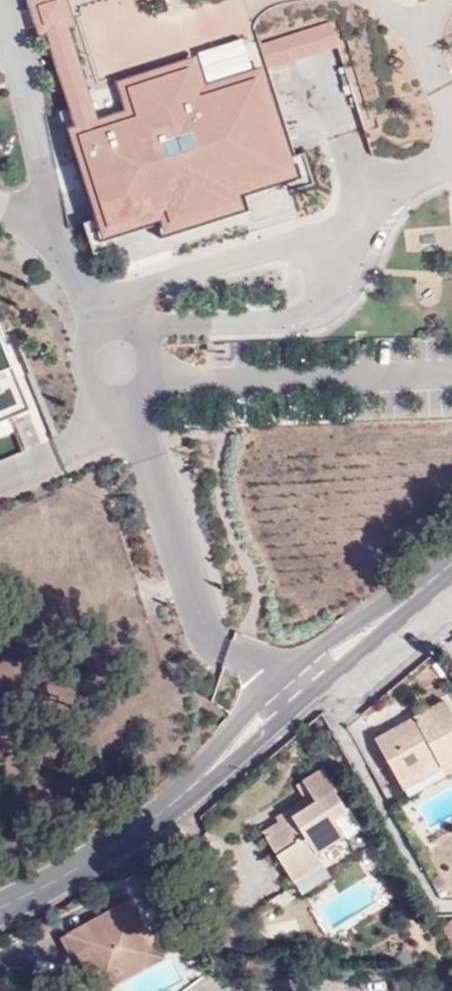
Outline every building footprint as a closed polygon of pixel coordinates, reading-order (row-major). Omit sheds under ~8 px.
[(37,1),(31,3),(41,32),(48,30),(72,108),(88,103),(64,26),(70,23),(64,0),(37,0),(37,1)] [(261,48),(268,67),(339,45),(333,27),(261,48)] [(88,103),(72,108),(59,114),(91,222),(84,224),(94,255),(116,248),(115,240),(156,227),(161,240),(250,212),(247,197),(287,185),(291,194),(314,185),(304,154),(295,155),(291,142),(274,141),(253,71),(268,67),(261,48),(259,41),(121,85),(128,111),(94,122),(88,103)] [(274,141),(291,142),(268,67),(253,71),(274,141)] [(30,409),(0,337),(4,335),(0,325),(0,421),(30,409)] [(412,715),(416,721),(404,727),(401,722),(374,737),(401,785),(451,756),(451,713),(444,698),(412,715)] [(416,721),(412,715),(401,722),(404,727),(416,721)] [(292,819),(263,838),(290,881),(319,862),(313,850),(341,835),(332,819),(344,812),(333,792),(334,790),(321,769),(302,781),(313,802),(290,817),(292,819)] [(259,832),(263,838),(292,819),(290,817),(313,802),(302,781),(295,785),(303,798),(272,818),(275,822),(259,832)] [(75,953),(87,975),(116,983),(140,969),(147,943),(141,932),(146,928),(129,897),(60,937),(70,956),(75,953)] [(451,941),(451,917),(442,923),(451,941)] [(162,956),(146,928),(141,932),(147,943),(140,969),(162,956)] [(87,975),(96,990),(102,990),(116,983),(87,975)]
